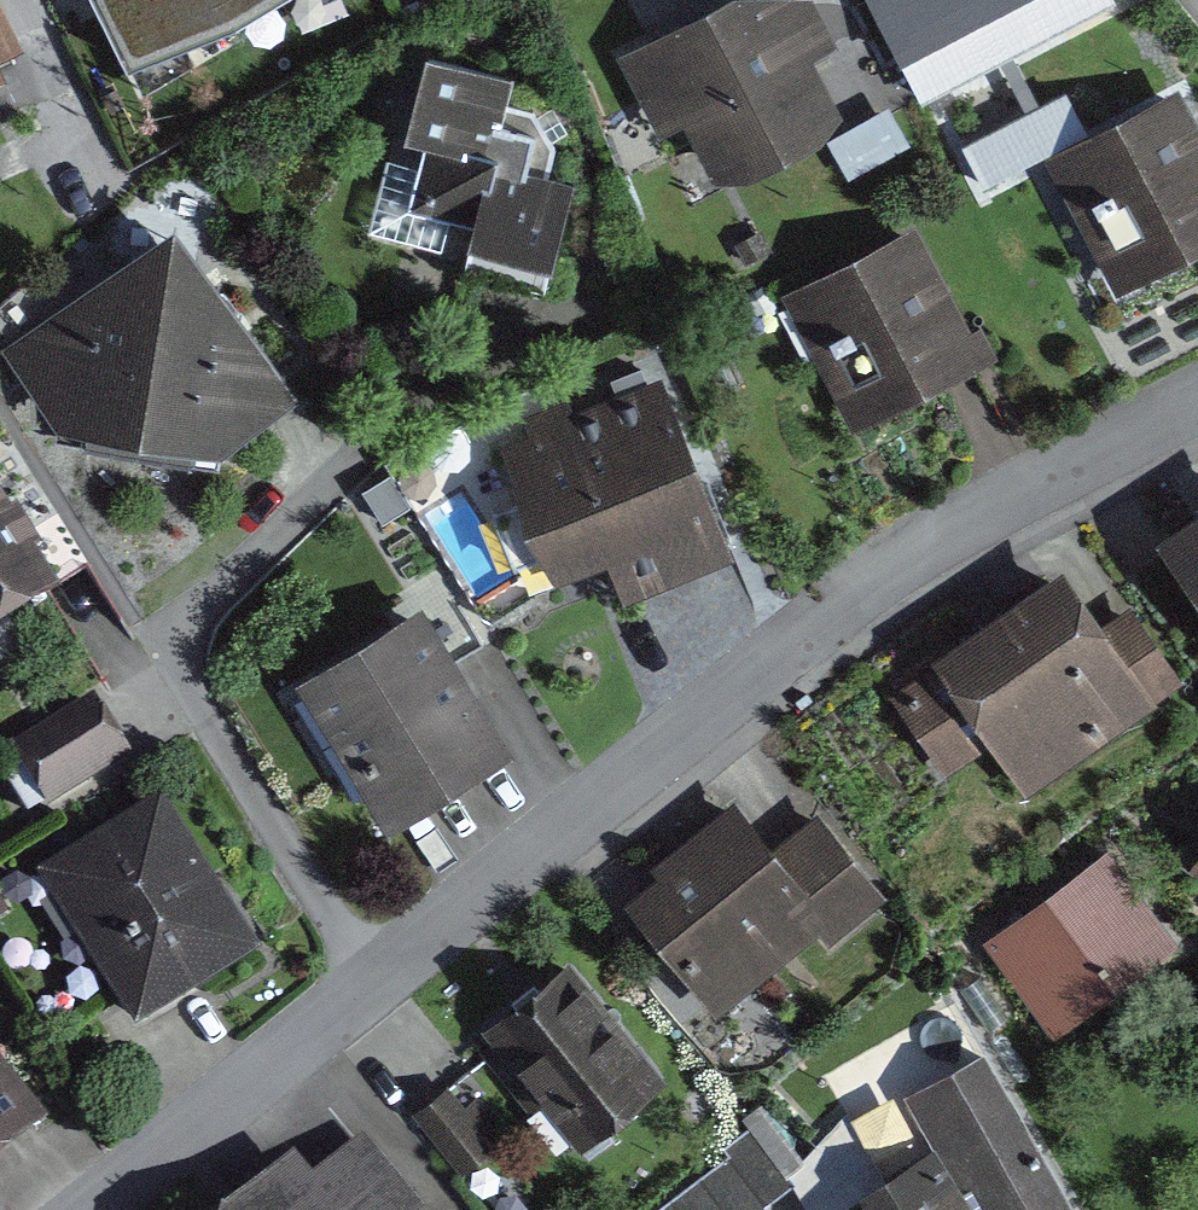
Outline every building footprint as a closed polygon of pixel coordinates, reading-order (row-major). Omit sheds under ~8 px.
[(149,52),(250,0),(122,0),(149,52)] [(732,176),(826,130),(796,69),(835,50),(815,9),(715,10),(634,51),(671,129),(703,116),(732,176)] [(403,161),(385,234),(458,251),(453,270),(554,294),(581,183),(557,177),(568,155),(561,129),(542,117),(519,112),(526,82),(428,59),(408,144),(440,152),(436,169),(403,161)] [(1197,244),(1197,155),(1174,107),(1090,149),(1078,125),(1029,149),(1040,171),(1059,161),(1121,283),(1197,244)] [(172,228),(17,351),(71,418),(231,446),(302,391),(172,228)] [(859,419),(971,361),(909,241),(796,299),(859,419)] [(631,588),(718,552),(653,396),(570,430),(565,416),(508,440),(562,570),(614,548),(631,588)] [(44,590),(0,517),(0,617),(44,590)] [(1145,576),(1197,661),(1197,543),(1145,576)] [(889,741),(930,803),(977,772),(1006,816),(1166,712),(1129,655),(1107,669),(1055,589),(914,681),(934,712),(889,741)] [(391,817),(496,752),(417,625),(311,690),(391,817)] [(18,751),(49,800),(123,754),(92,705),(18,751)] [(830,936),(876,898),(819,829),(777,863),(735,812),(664,870),(670,879),(638,905),(716,1001),(816,919),(830,936)] [(139,1018),(245,955),(161,815),(55,878),(139,1018)] [(1111,865),(998,947),(1053,1022),(1166,940),(1111,865)] [(1197,904),(1197,865),(1180,892),(1197,904)] [(584,1138),(655,1079),(566,975),(496,1034),(584,1138)] [(983,1063),(914,1103),(952,1168),(880,1209),(1068,1209),(983,1063)] [(680,1173),(706,1209),(719,1209),(731,1201),(737,1209),(747,1209),(826,1154),(820,1145),(843,1129),(804,1075),(783,1090),(787,1096),(680,1173)] [(28,1119),(0,1084),(0,1142),(28,1119)] [(358,1154),(307,1195),(290,1174),(246,1209),(403,1209),(358,1154)]
